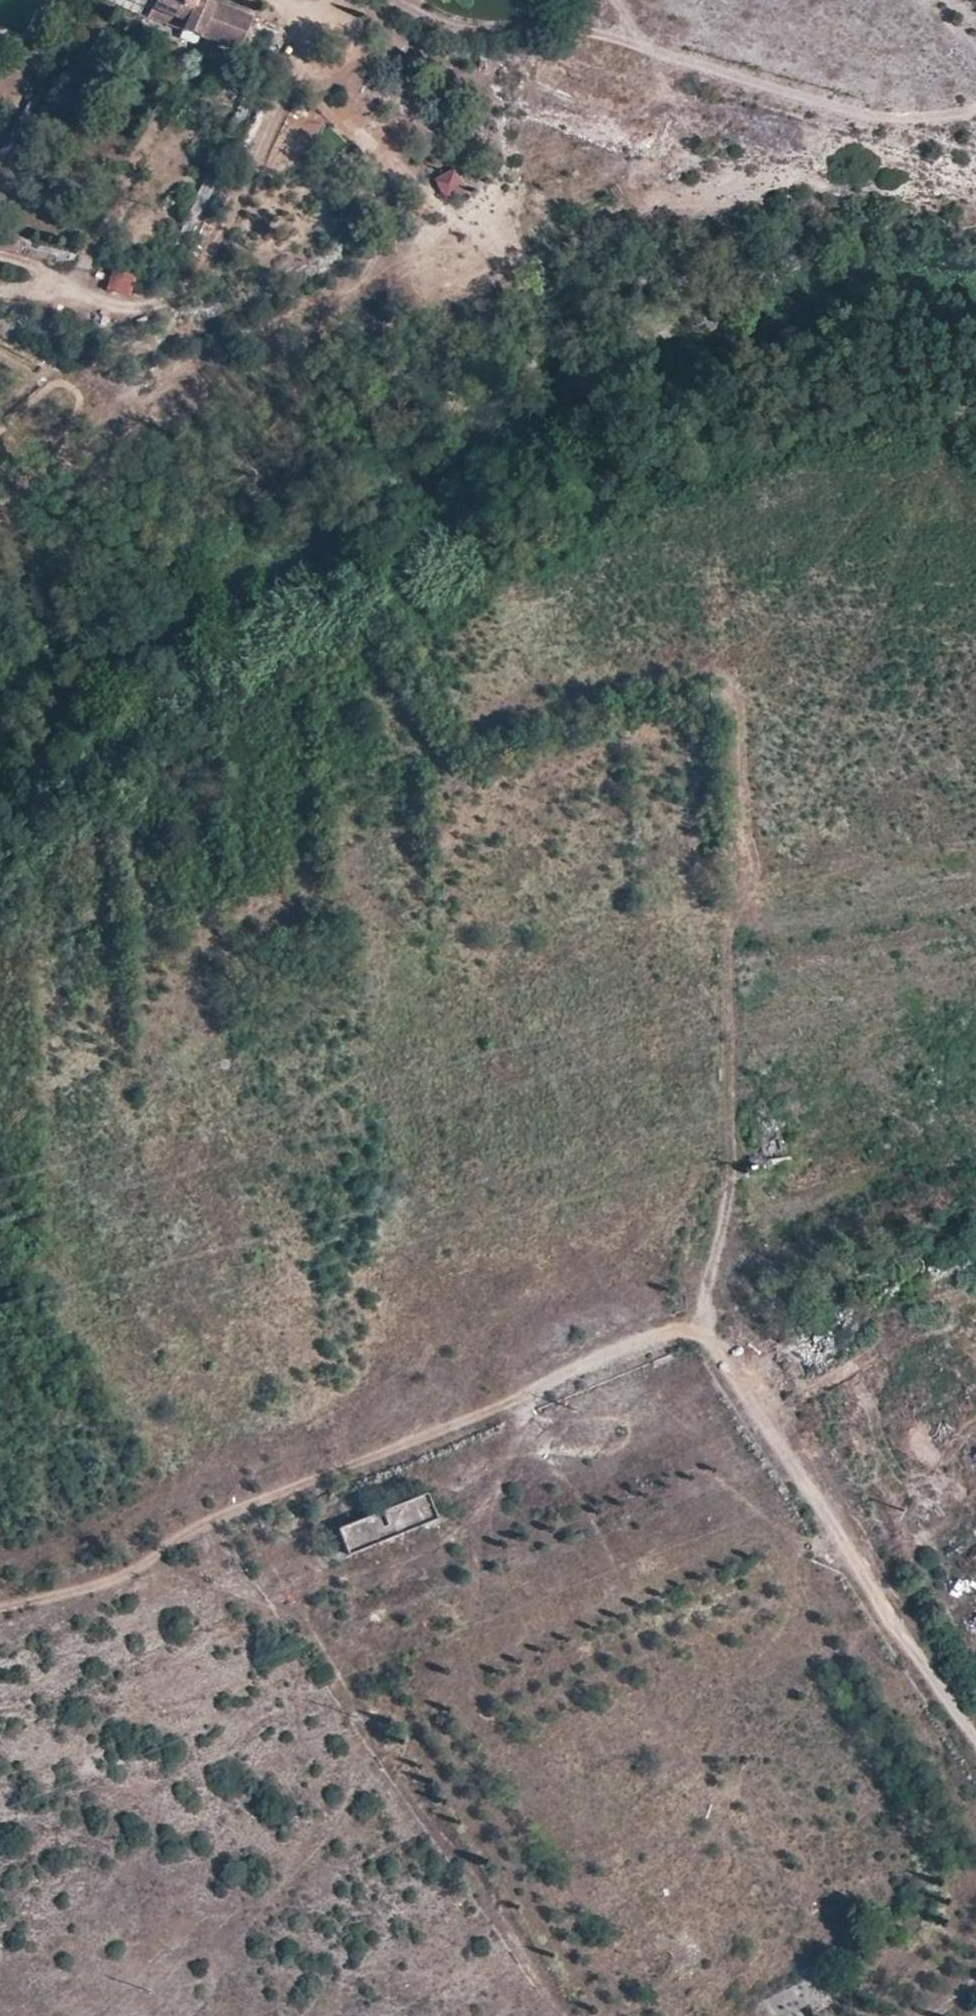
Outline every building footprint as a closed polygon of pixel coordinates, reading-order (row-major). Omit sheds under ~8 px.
[(152,6),(148,16),(184,30),(186,20),(179,17),(188,0),(155,0),(152,6)] [(184,30),(235,50),(250,16),(210,0),(188,0),(179,17),(186,20),(184,30)] [(445,199),(467,191),(459,168),(437,175),(445,199)] [(111,270),(107,291),(132,295),(135,273),(111,270)] [(922,1084),(932,1089),(940,1073),(930,1068),(922,1084)] [(336,1523),(347,1551),(435,1516),(423,1488),(336,1523)] [(920,1525),(942,1519),(940,1508),(917,1514),(920,1525)]
